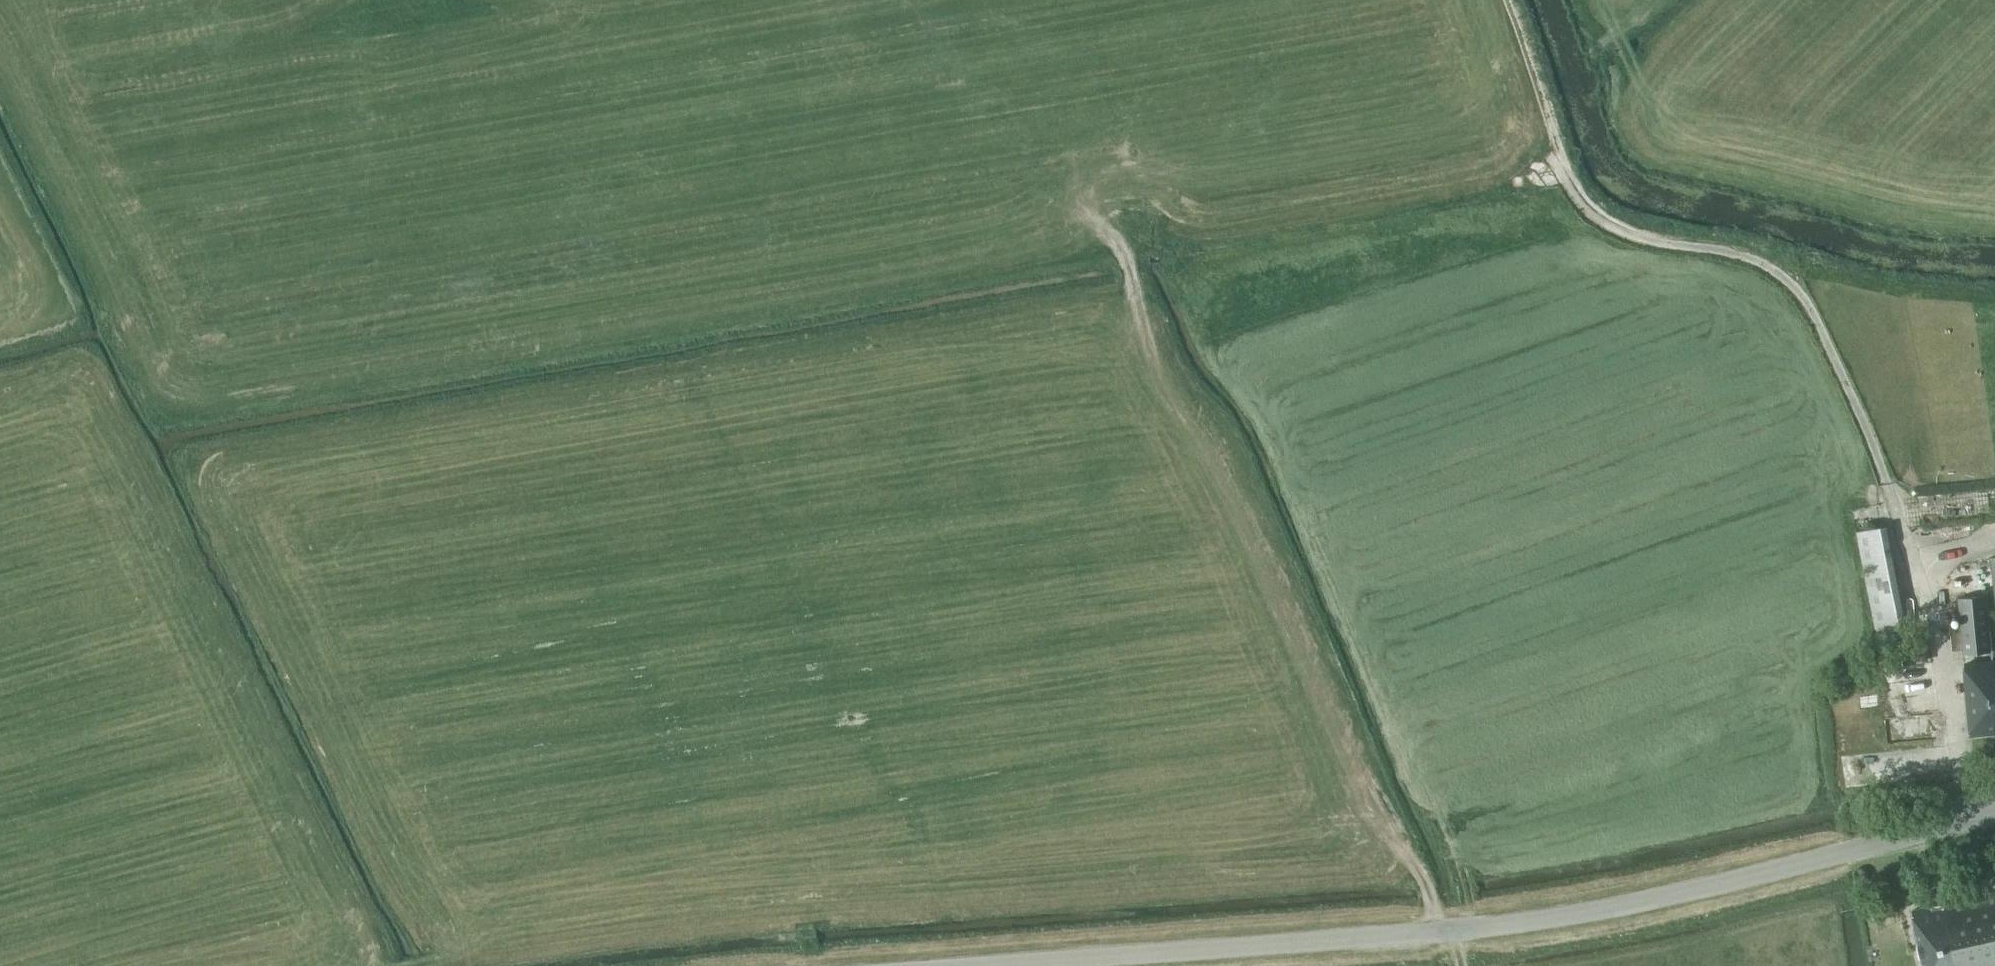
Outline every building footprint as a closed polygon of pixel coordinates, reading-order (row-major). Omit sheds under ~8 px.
[(1904,624),(1890,516),(1859,520),(1874,628),(1904,624)] [(1962,654),(1990,651),(1985,595),(1957,598),(1960,627),(1949,628),(1951,650),(1962,649),(1962,654)] [(1963,664),(1970,736),(1994,733),(1994,660),(1963,664)] [(1913,927),(1921,965),(1994,965),(1994,892),(1949,902),(1930,906),(1910,911),(1913,927)]
